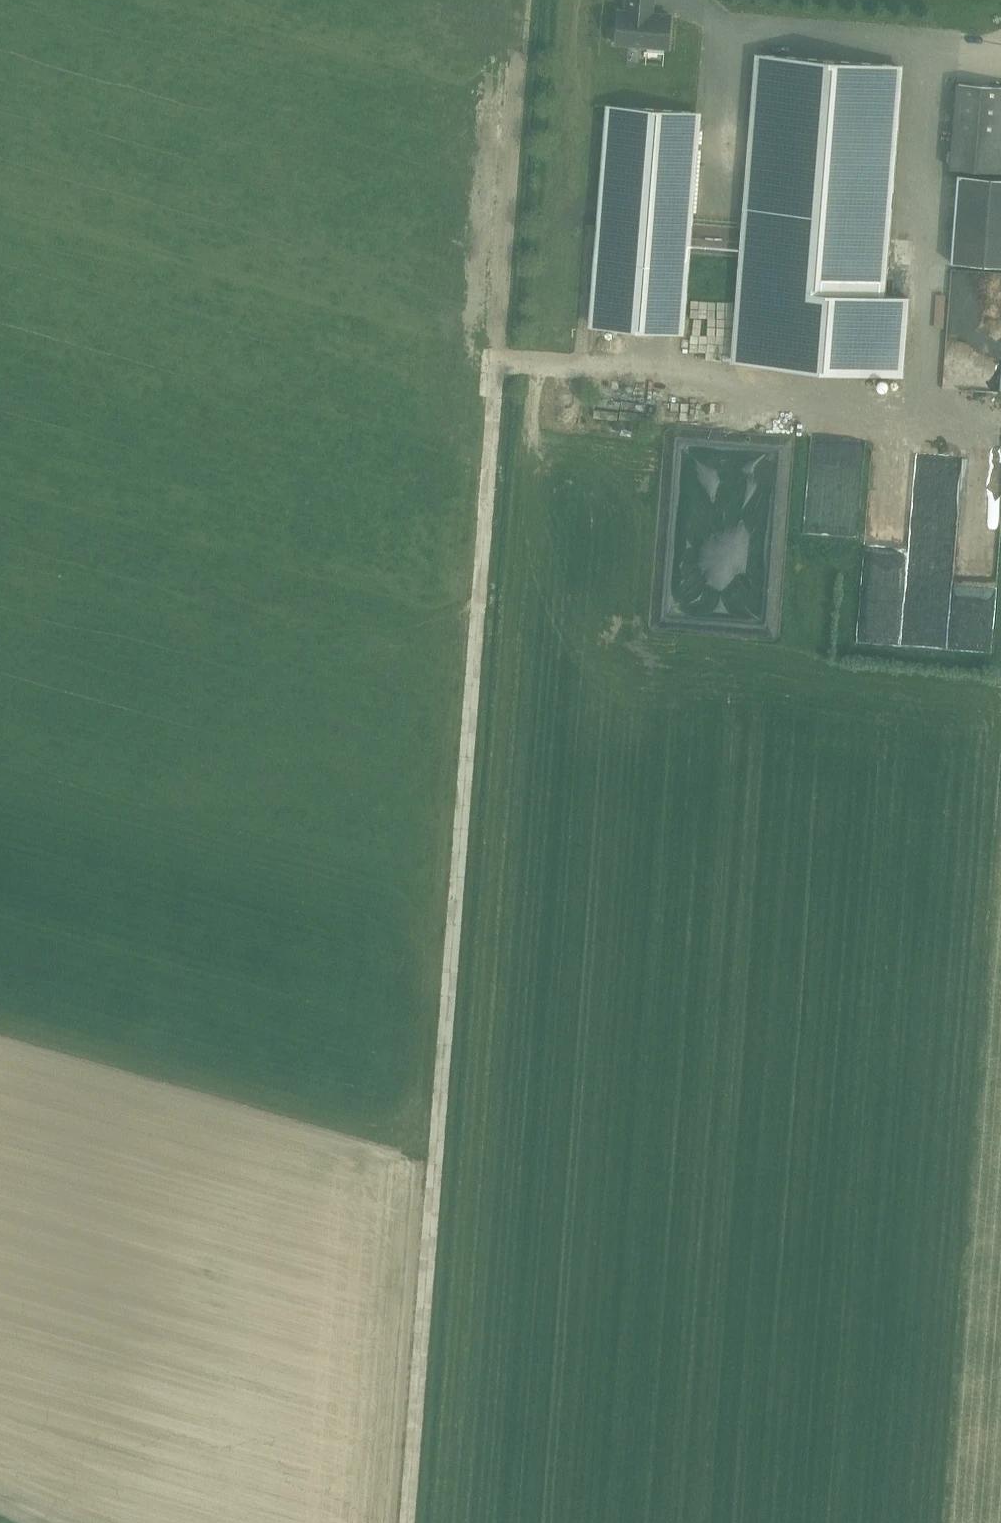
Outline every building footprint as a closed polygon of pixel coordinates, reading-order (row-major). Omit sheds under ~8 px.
[(615,45),(669,49),(672,13),(654,12),(655,0),(625,0),(625,9),(618,8),(615,45)] [(755,53),(731,362),(904,376),(910,296),(885,294),(903,65),(755,53)] [(957,83),(950,169),(1000,173),(1000,86),(957,83)] [(606,104),(589,326),(684,333),(701,112),(606,104)] [(951,262),(1000,266),(1000,178),(957,175),(951,262)]
